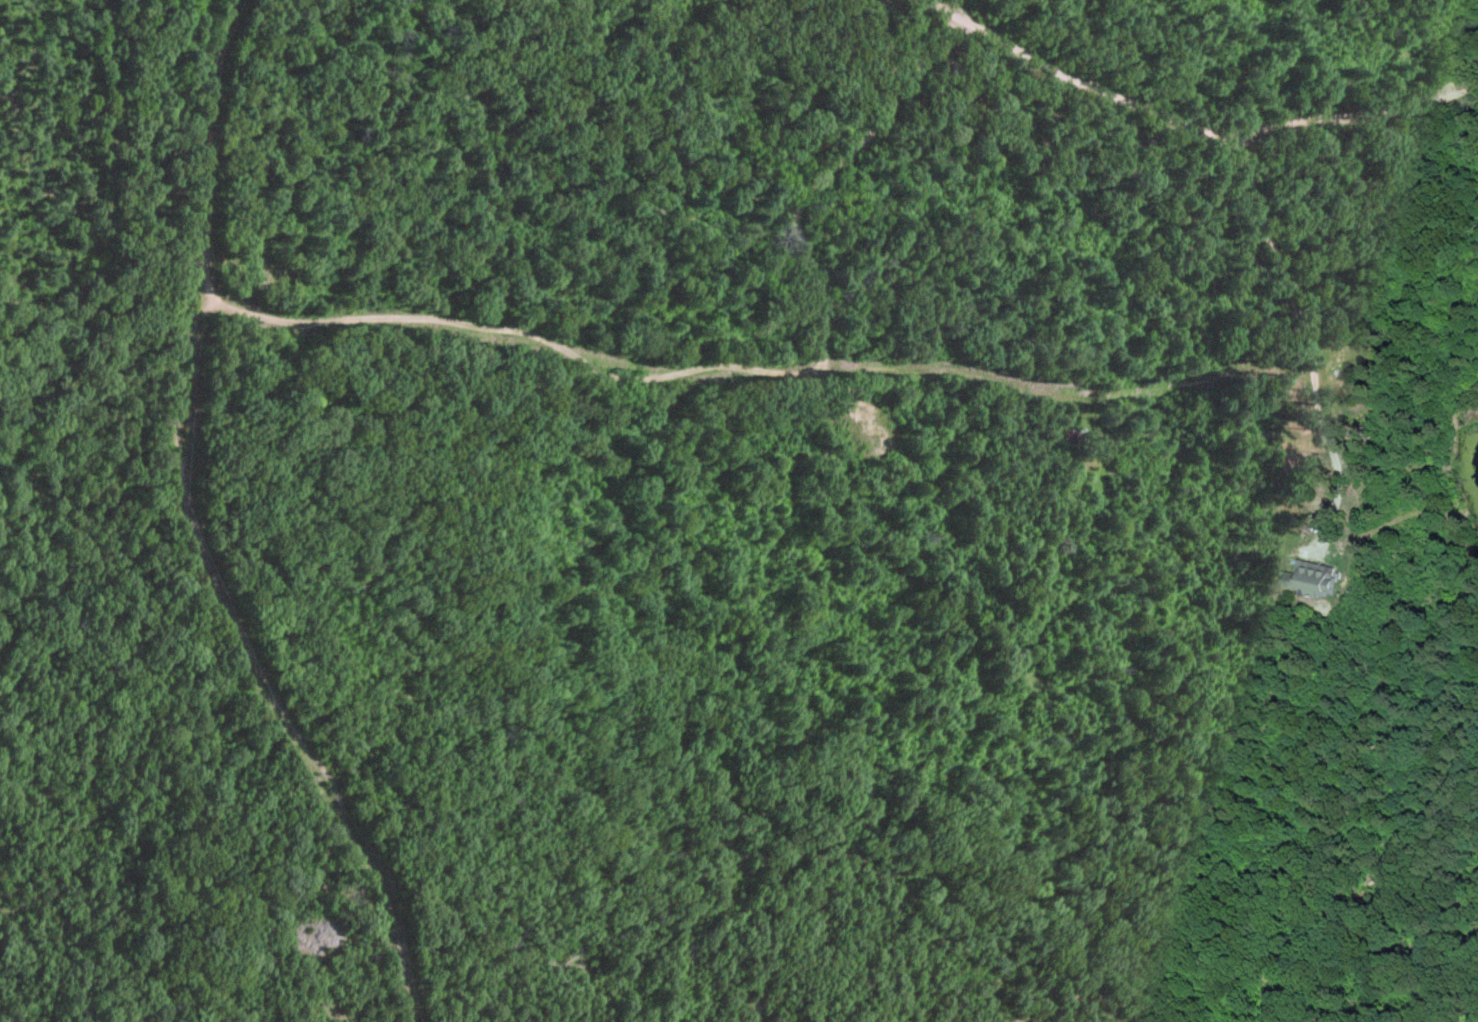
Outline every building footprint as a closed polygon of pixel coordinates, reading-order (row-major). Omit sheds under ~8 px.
[(1336,567),(1297,560),(1295,573),(1284,571),(1280,589),(1330,599),(1336,567)]
